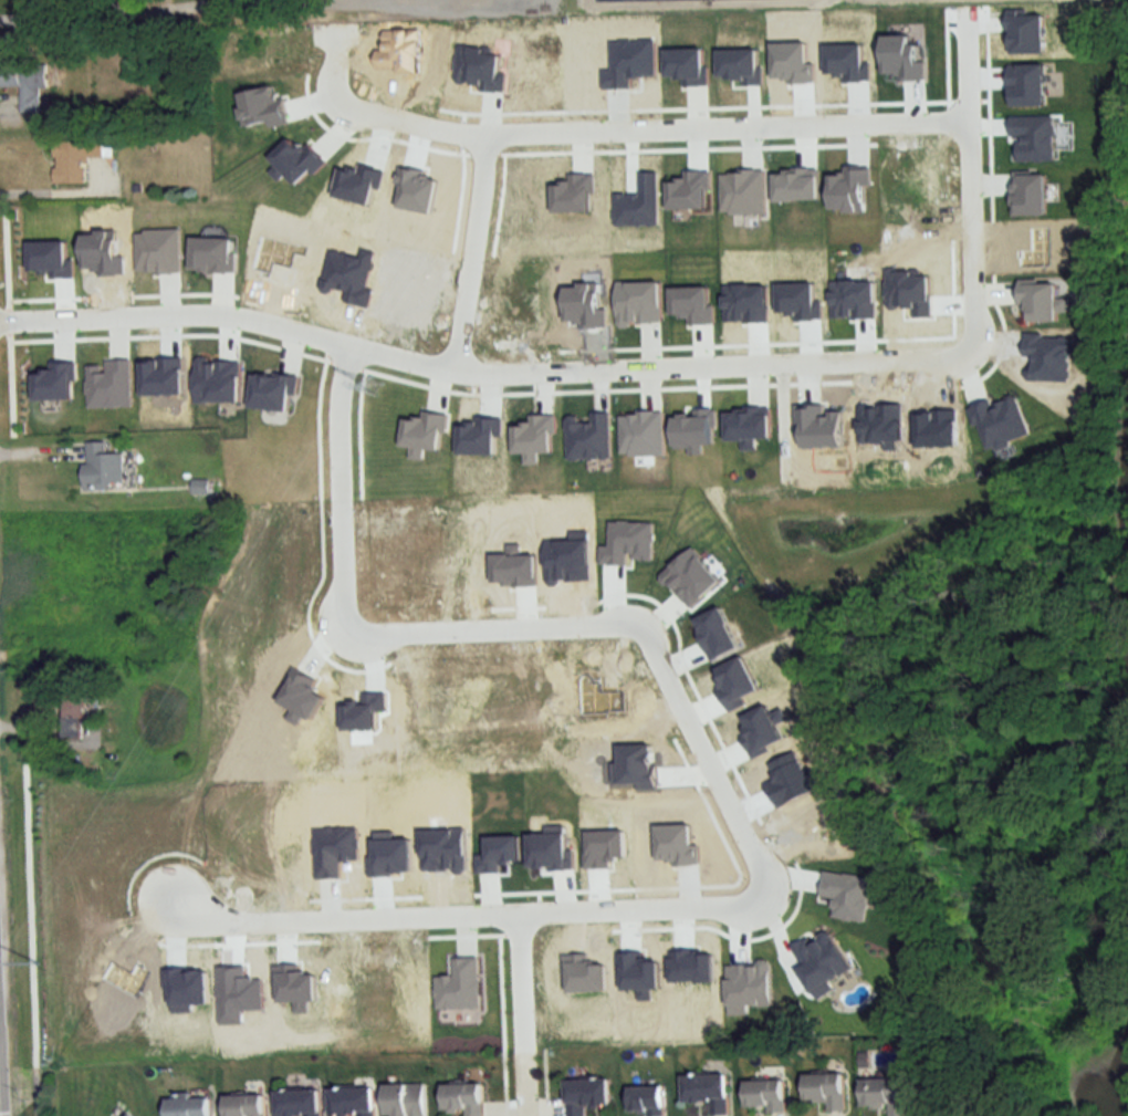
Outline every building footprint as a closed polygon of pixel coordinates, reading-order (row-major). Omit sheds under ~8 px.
[(46,66),(0,66),(0,88),(19,87),(20,113),(39,113),(39,89),(46,89),(46,66)] [(55,184),(85,184),(85,157),(113,157),(113,141),(55,142),(55,184)] [(79,407),(115,407),(114,375),(137,375),(137,353),(114,353),(114,370),(79,371),(79,407)] [(86,444),(86,491),(126,491),(126,454),(108,454),(108,444),(86,444)] [(62,738),(82,739),(85,685),(65,684),(62,738)] [(684,1104),(709,1104),(709,1115),(728,1115),(728,1076),(684,1076),(684,1104)] [(806,1076),(806,1103),(828,1103),(828,1113),(844,1113),(844,1076),(806,1076)] [(609,1081),(566,1081),(567,1115),(585,1115),(585,1109),(609,1109),(609,1081)] [(889,1108),(889,1115),(907,1115),(907,1081),(864,1081),(864,1108),(889,1108)] [(747,1082),(746,1112),(785,1113),(785,1082),(747,1082)] [(385,1115),(425,1115),(425,1085),(385,1085),(385,1115)] [(443,1085),(443,1112),(465,1111),(465,1115),(482,1115),(482,1085),(443,1085)] [(274,1091),(275,1115),(294,1115),(302,1115),(319,1115),(318,1088),(274,1091)] [(662,1088),(629,1088),(629,1113),(662,1113),(662,1088)] [(373,1089),(330,1089),(330,1115),(373,1115),(373,1089)] [(208,1097),(209,1115),(166,1115),(165,1098),(176,1098),(175,1092),(190,1092),(190,1098),(208,1097)] [(223,1095),(224,1115),(263,1115),(263,1113),(262,1113),(262,1094),(223,1095)]
